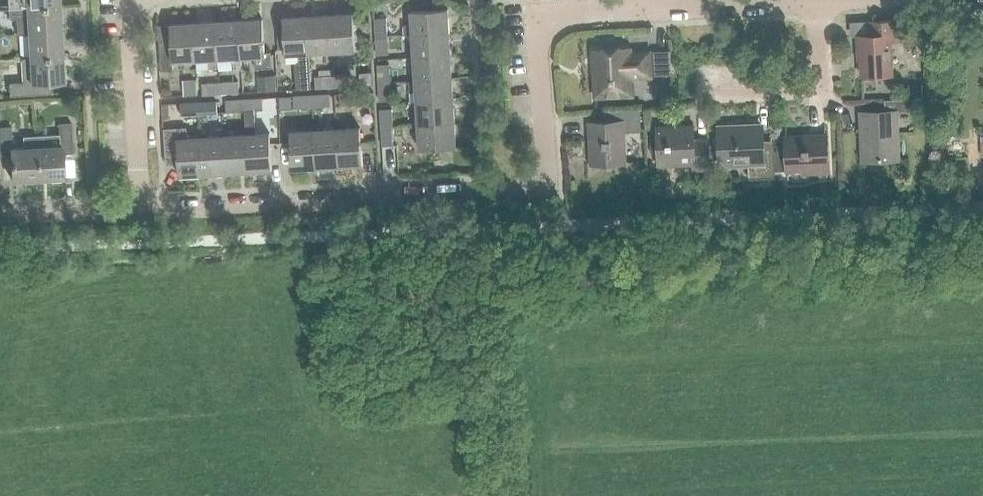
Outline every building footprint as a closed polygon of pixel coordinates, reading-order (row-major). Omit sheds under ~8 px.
[(26,19),(27,32),(60,30),(59,4),(7,7),(8,20),(26,19)] [(410,11),(411,25),(403,25),(404,35),(412,34),(412,35),(449,33),(448,8),(410,11)] [(353,13),(328,15),(330,52),(355,51),(353,13)] [(305,16),(309,88),(311,88),(309,53),(330,52),(328,15),(305,16)] [(309,88),(305,16),(282,18),(283,30),(285,49),(285,55),(299,54),(299,62),(297,62),(299,88),(296,88),(296,89),(309,88)] [(376,37),(387,37),(386,18),(375,18),(376,37)] [(262,19),(238,20),(240,58),(241,58),(254,57),(255,68),(271,67),(270,51),(264,52),(262,19)] [(216,22),(218,59),(231,58),(231,65),(241,65),(241,58),(240,58),(238,20),(216,22)] [(892,74),(891,42),(899,41),(898,20),(872,21),(873,35),(857,36),(858,51),(860,51),(861,76),(892,74)] [(219,67),(218,59),(216,22),(193,23),(195,60),(208,60),(209,68),(219,67)] [(169,25),(170,40),(159,41),(161,71),(173,70),(172,62),(195,60),(193,23),(169,25)] [(62,57),(60,30),(27,32),(28,59),(62,57)] [(283,30),(276,30),(278,49),(285,49),(283,30)] [(412,35),(413,58),(450,55),(449,33),(412,35)] [(387,37),(376,37),(377,54),(388,53),(387,37)] [(632,94),(631,77),(650,76),(649,52),(629,53),(629,49),(593,50),(596,96),(632,94)] [(666,51),(653,51),(654,76),(667,76),(666,51)] [(452,78),(450,55),(413,58),(415,80),(452,78)] [(63,82),(62,57),(28,59),(30,82),(10,83),(10,94),(41,93),(41,82),(63,82)] [(389,82),(390,82),(389,64),(378,65),(379,83),(389,82)] [(350,74),(331,75),(332,85),(351,84),(350,74)] [(258,91),(276,90),(275,75),(258,76),(258,91)] [(316,86),(332,85),(331,75),(315,76),(316,86)] [(415,80),(416,103),(453,101),(452,78),(415,80)] [(196,79),(183,80),(184,96),(197,95),(196,79)] [(219,82),(220,92),(238,90),(238,81),(219,82)] [(220,92),(219,82),(202,84),(202,93),(220,92)] [(390,82),(389,82),(379,83),(380,99),(391,99),(390,82)] [(909,84),(909,96),(923,96),(922,84),(909,84)] [(341,104),(358,103),(357,93),(340,94),(341,104)] [(329,94),(310,95),(311,106),(329,104),(329,94)] [(311,106),(310,95),(293,96),(294,107),(311,106)] [(898,159),(896,112),(927,110),(927,98),(884,100),(885,112),(861,113),(863,161),(898,159)] [(261,99),(243,100),(244,112),(254,112),(262,111),(261,99)] [(244,112),(243,100),(225,101),(226,113),(244,112)] [(199,102),(199,112),(217,111),(216,101),(199,102)] [(416,103),(418,126),(455,123),(453,101),(416,103)] [(199,102),(180,103),(181,114),(199,112),(199,102)] [(625,161),(623,131),(640,130),(639,108),(603,110),(604,122),(589,123),(592,163),(625,161)] [(381,109),(382,128),(393,127),(392,109),(381,109)] [(246,135),(245,135),(247,172),(271,170),(269,133),(255,134),(254,112),(244,112),(246,135)] [(456,147),(455,123),(418,126),(419,149),(456,147)] [(774,176),(772,146),(761,147),(760,124),(720,126),(723,167),(751,165),(752,178),(774,176)] [(60,137),(31,138),(34,180),(63,178),(61,155),(74,155),(72,125),(60,126),(60,137)] [(359,127),(334,129),(337,166),(362,165),(359,127)] [(394,141),(393,127),(382,128),(383,144),(394,144),(394,141)] [(405,140),(404,127),(393,127),(394,141),(405,140)] [(709,170),(708,137),(693,139),(693,127),(656,127),(658,164),(693,162),(693,171),(709,170)] [(0,128),(0,157),(11,157),(12,181),(34,180),(31,138),(23,138),(24,149),(13,150),(12,128),(0,128)] [(187,128),(164,129),(166,165),(178,164),(179,176),(203,174),(201,137),(187,138),(187,128)] [(314,168),(337,166),(334,129),(312,130),(314,168)] [(292,169),(314,168),(312,130),(290,132),(292,169)] [(826,173),(826,168),(825,134),(785,135),(786,170),(802,169),(802,172),(804,174),(826,173)] [(225,173),(247,172),(245,135),(223,136),(225,173)] [(203,174),(225,173),(223,136),(201,137),(203,174)]
